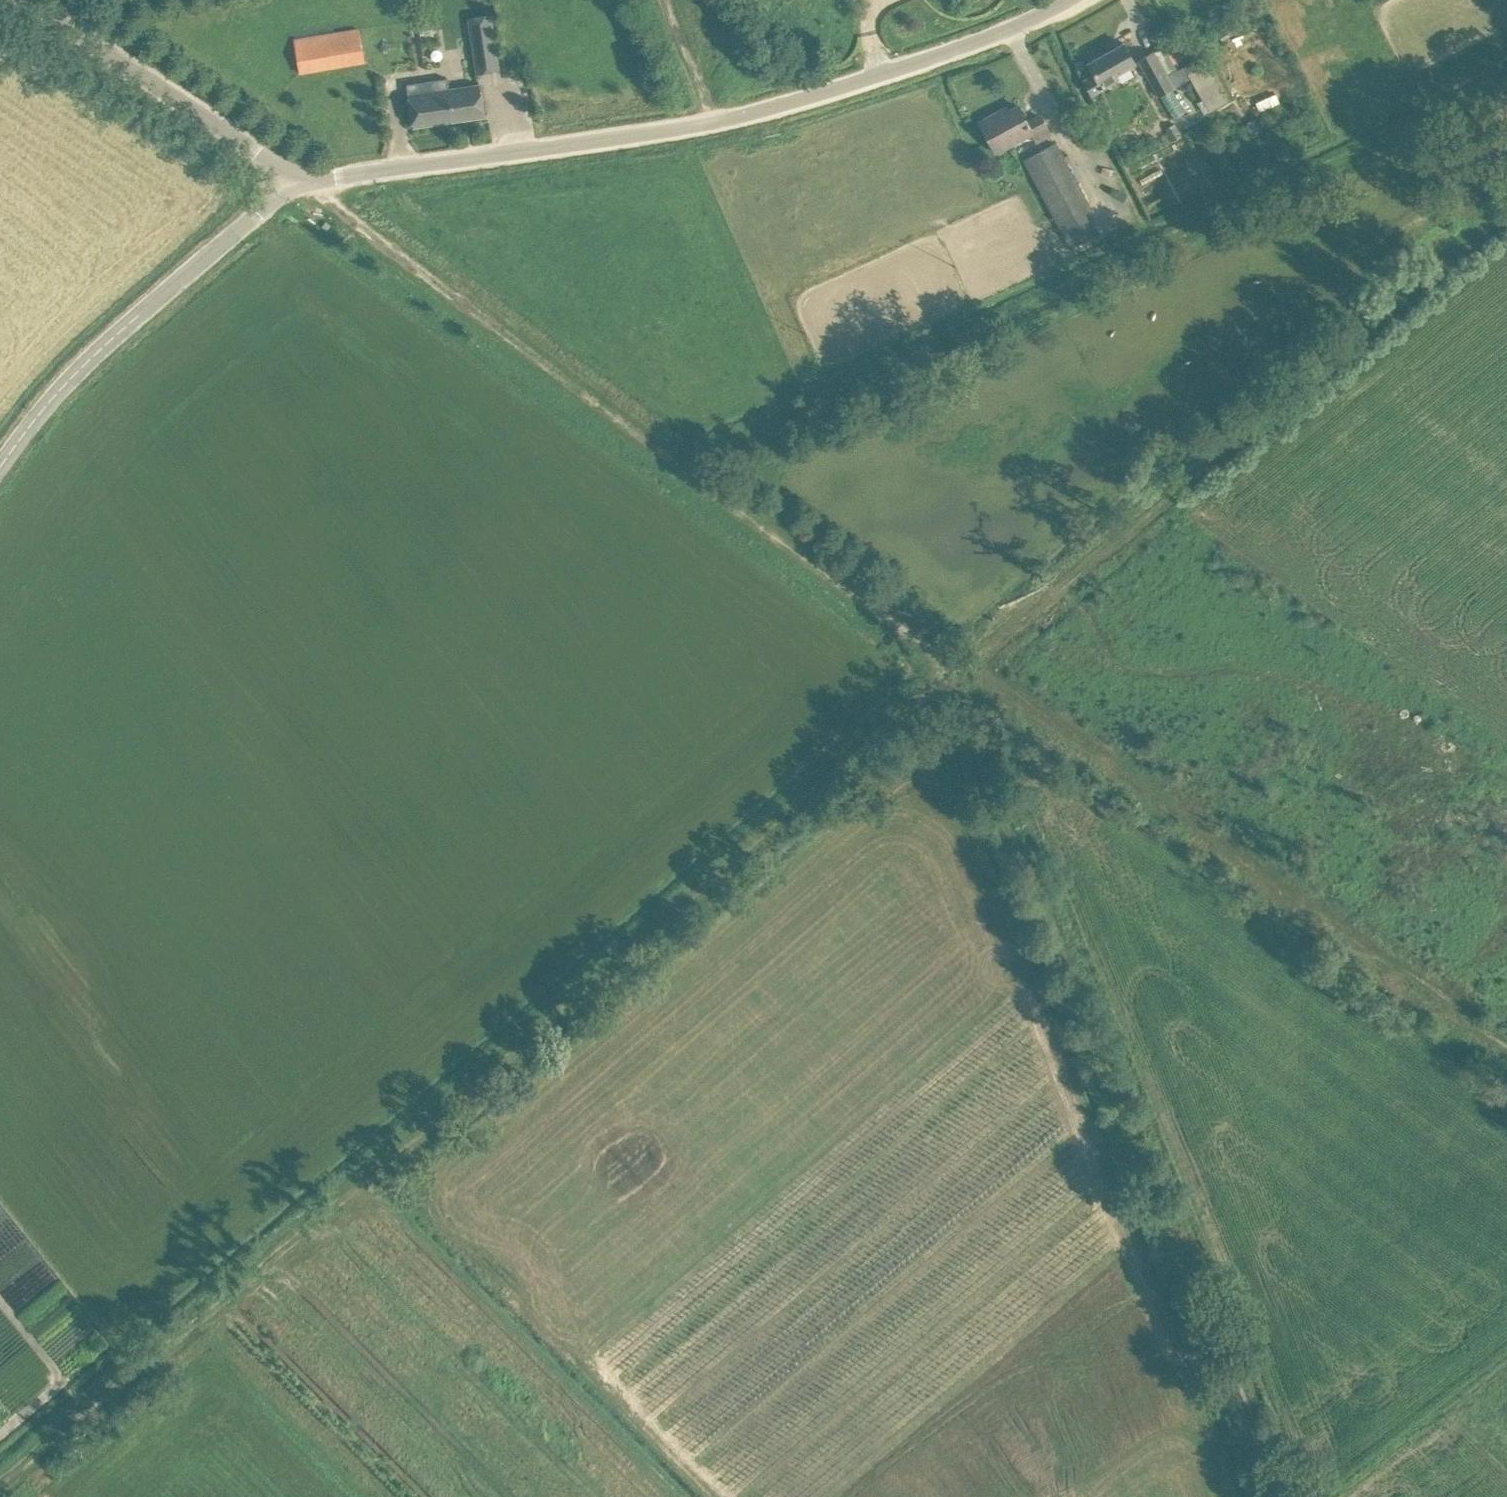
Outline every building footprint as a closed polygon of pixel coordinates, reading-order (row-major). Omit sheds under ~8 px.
[(468,18),(477,74),(499,70),(490,14),(468,18)] [(294,40),(299,72),(365,61),(359,29),(294,40)] [(1095,73),(1084,79),(1092,93),(1118,79),(1116,74),(1135,63),(1123,42),(1088,62),(1095,73)] [(1154,50),(1139,58),(1159,96),(1161,95),(1173,89),(1175,88),(1166,72),(1154,50)] [(1205,63),(1188,73),(1210,111),(1227,102),(1205,63)] [(1182,64),(1166,72),(1175,88),(1191,79),(1182,64)] [(447,77),(407,83),(413,126),(485,115),(480,84),(449,88),(447,77)] [(980,121),(996,151),(1032,132),(1037,141),(1050,134),(1040,115),(1027,122),(1018,105),(1002,114),(1000,111),(980,121)] [(1250,121),(1242,125),(1246,134),(1254,131),(1250,121)] [(1175,122),(1165,127),(1171,141),(1182,135),(1175,122)] [(1023,158),(1060,225),(1091,209),(1054,142),(1023,158)]
